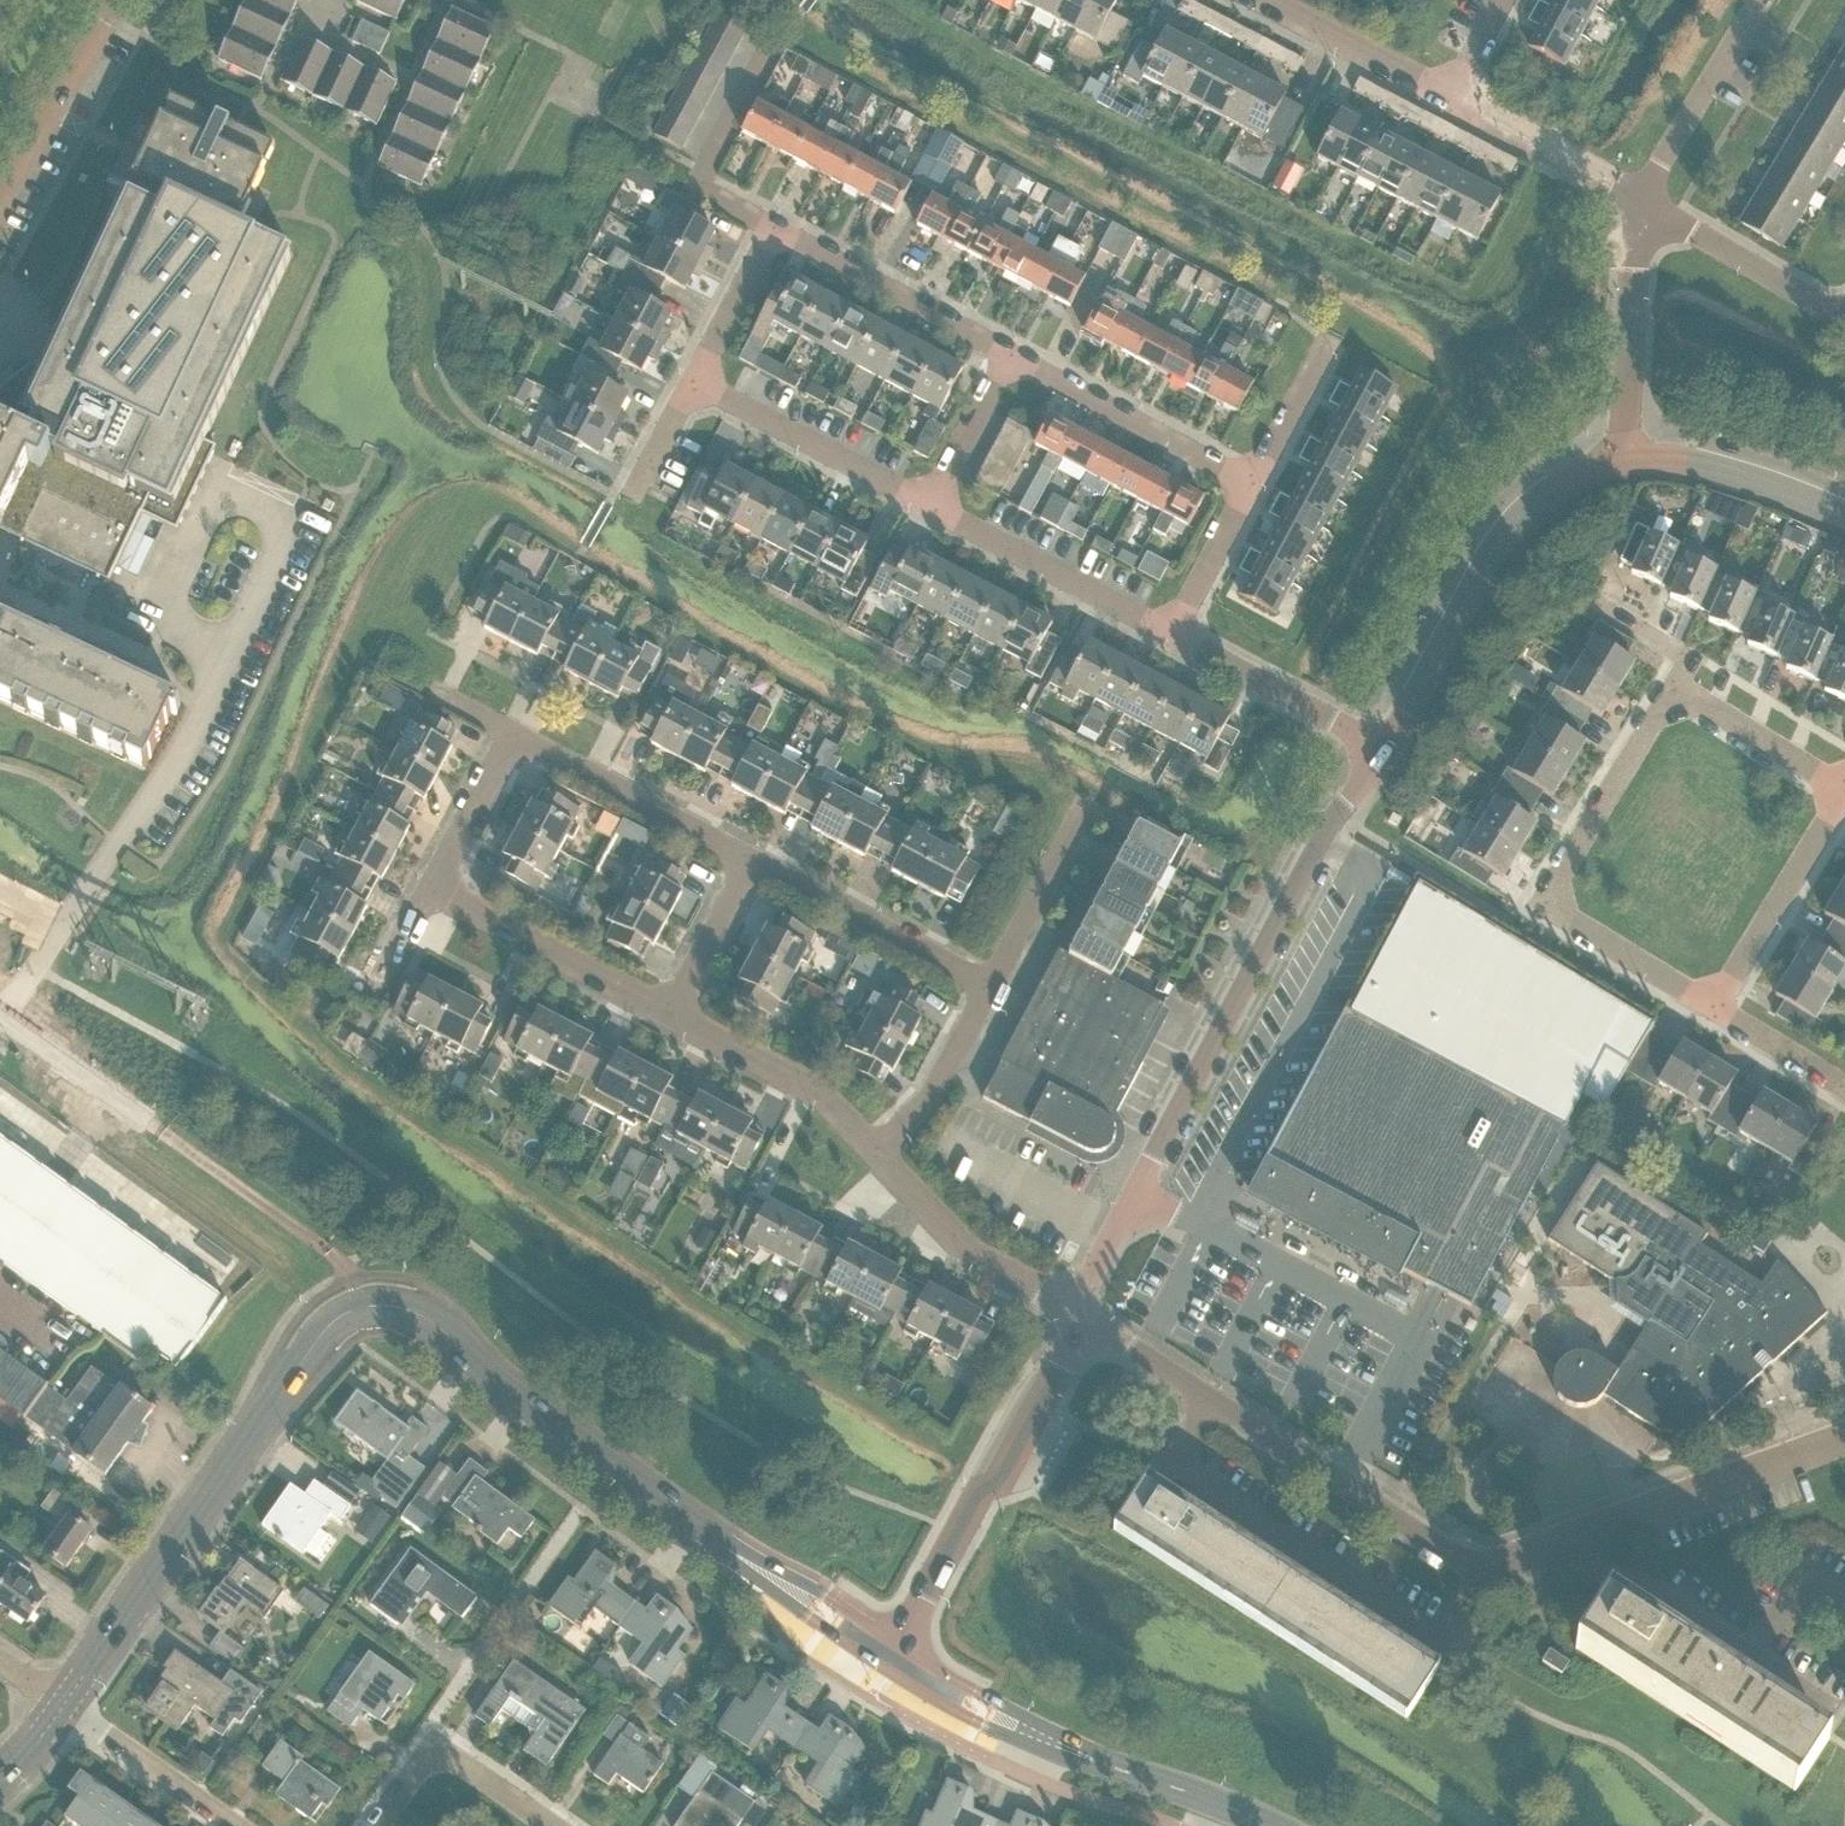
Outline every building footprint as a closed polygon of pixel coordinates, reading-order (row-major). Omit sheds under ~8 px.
[(290,16),(256,0),(246,0),(233,28),(275,48),(290,16)] [(290,16),(298,0),(256,0),(290,16)] [(405,0),(353,0),(353,1),(396,20),(405,0)] [(1041,0),(1016,0),(1035,11),(1041,0)] [(1066,0),(1041,0),(1035,11),(1055,21),(1066,0)] [(1091,0),(1066,0),(1055,21),(1075,31),(1091,0)] [(1113,50),(1128,22),(1110,13),(1117,0),(1091,0),(1075,31),(1095,42),(1096,41),(1113,50)] [(1197,4),(1190,0),(1183,0),(1178,10),(1191,17),(1197,4)] [(1544,17),(1580,36),(1595,8),(1580,0),(1554,0),(1550,7),(1544,17)] [(1595,8),(1599,0),(1580,0),(1595,8)] [(1538,1),(1533,11),(1544,17),(1550,7),(1538,1)] [(438,40),(480,60),(495,28),(453,8),(438,40)] [(1218,31),(1224,18),(1211,11),(1204,24),(1218,31)] [(1533,11),(1528,21),(1539,27),(1544,17),(1533,11)] [(711,29),(737,43),(745,30),(718,15),(711,29)] [(1580,36),(1544,17),(1539,27),(1529,46),(1564,65),(1580,36)] [(1224,18),(1218,31),(1231,38),(1238,25),(1224,18)] [(380,55),(389,33),(362,21),(352,42),(380,55)] [(260,80),(275,48),(233,28),(218,60),(260,80)] [(730,57),(737,43),(711,29),(704,42),(730,57)] [(1139,40),(1121,74),(1139,84),(1143,77),(1163,88),(1187,41),(1167,31),(1157,49),(1139,40)] [(1257,51),(1264,39),(1250,32),(1244,44),(1257,51)] [(313,96),(333,53),(301,38),(281,81),(313,96)] [(1264,39),(1257,51),(1270,58),(1277,45),(1264,39)] [(465,92),(480,60),(438,40),(423,72),(465,92)] [(1182,98),(1207,52),(1187,41),(1163,88),(1182,98)] [(723,70),(730,57),(704,42),(697,56),(723,70)] [(1202,108),(1226,62),(1207,52),(1182,98),(1202,108)] [(345,111),(365,68),(333,53),(313,96),(345,111)] [(1297,72),(1304,60),(1290,53),(1284,65),(1297,72)] [(716,83),(723,70),(697,56),(690,69),(716,83)] [(804,79),(812,63),(798,56),(790,72),(804,79)] [(1840,57),(1823,84),(1844,97),(1844,60),(1840,57)] [(1221,119),(1246,72),(1226,62),(1202,108),(1221,119)] [(812,63),(804,79),(813,84),(821,68),(812,63)] [(365,68),(345,111),(377,126),(397,83),(365,68)] [(709,96),(716,83),(690,69),(682,82),(709,96)] [(450,123),(465,92),(423,72),(408,104),(450,123)] [(1241,129),(1265,83),(1246,72),(1221,119),(1241,129)] [(1366,98),(1372,85),(1359,78),(1353,91),(1366,98)] [(1540,101),(1546,89),(1526,78),(1519,90),(1540,101)] [(702,110),(709,96),(682,82),(675,95),(702,110)] [(1265,83),(1241,129),(1261,140),(1286,93),(1265,83)] [(1823,84),(1807,112),(1844,135),(1844,97),(1823,84)] [(854,106),(863,90),(854,85),(845,101),(854,106)] [(854,106),(850,113),(860,118),(872,95),(863,90),(854,106)] [(1393,112),(1399,99),(1386,92),(1379,105),(1393,112)] [(695,123),(702,110),(675,95),(668,109),(695,123)] [(783,117),(784,117),(791,103),(780,97),(773,111),(757,103),(742,132),(768,146),(783,117)] [(1,522),(111,574),(108,580),(110,581),(141,514),(176,530),(216,447),(204,441),(293,253),(246,231),(242,239),(207,223),(211,215),(237,228),(274,147),(228,125),(230,121),(217,115),(215,119),(170,98),(133,179),(143,184),(136,199),(125,194),(47,359),(41,362),(30,368),(19,375),(9,383),(3,388),(0,391),(0,524),(1,522)] [(1399,99),(1393,112),(1406,119),(1412,106),(1399,99)] [(435,155),(450,123),(408,104),(393,135),(435,155)] [(688,135),(695,123),(668,109),(662,121),(688,135)] [(905,133),(914,117),(904,112),(896,128),(905,133)] [(1338,169),(1362,122),(1342,112),(1317,158),(1338,169)] [(1844,139),(1844,135),(1807,112),(1790,140),(1830,164),(1844,139)] [(1432,132),(1439,120),(1425,113),(1419,126),(1432,132)] [(809,131),(784,117),(783,117),(768,146),(793,159),(809,131)] [(1439,120),(1432,132),(1445,139),(1452,126),(1439,120)] [(681,149),(688,135),(662,121),(654,135),(681,149)] [(819,173),(842,128),(829,122),(822,137),(809,131),(793,159),(819,173)] [(1357,179),(1382,133),(1362,122),(1338,169),(1357,179)] [(844,186),(859,158),(846,151),(855,135),(842,128),(819,173),(844,186)] [(937,162),(951,137),(938,130),(924,155),(937,162)] [(1377,190),(1401,143),(1382,133),(1357,179),(1377,190)] [(1471,153),(1478,140),(1465,133),(1458,146),(1471,153)] [(421,187),(435,155),(393,135),(378,167),(421,187)] [(951,137),(937,162),(950,169),(963,144),(951,137)] [(1478,140),(1471,153),(1484,160),(1491,147),(1478,140)] [(1814,191),(1830,164),(1790,140),(1774,168),(1814,191)] [(1397,200),(1421,153),(1401,143),(1377,190),(1397,200)] [(870,200),(893,155),(881,148),(873,165),(859,158),(844,186),(870,200)] [(1416,210),(1441,163),(1421,153),(1397,200),(1416,210)] [(1511,174),(1518,161),(1505,154),(1498,167),(1511,174)] [(893,155),(870,200),(896,214),(911,185),(897,178),(905,161),(893,155)] [(1286,161),(1272,187),(1285,194),(1299,169),(1286,161)] [(1436,220),(1460,174),(1441,163),(1416,210),(1436,220)] [(1003,186),(1012,170),(1003,165),(995,181),(1003,186)] [(1797,219),(1814,191),(1774,168),(1757,195),(1797,219)] [(1012,170),(1003,186),(1013,191),(1022,175),(1012,170)] [(1456,231),(1480,184),(1460,174),(1436,220),(1456,231)] [(943,239),(969,189),(957,183),(946,204),(932,196),(917,225),(943,239)] [(1480,184),(1456,231),(1476,241),(1500,195),(1480,184)] [(983,224),(971,217),(982,196),(969,189),(943,239),(968,252),(983,224)] [(657,239),(705,264),(713,250),(708,247),(715,233),(696,223),(703,210),(666,191),(658,207),(670,214),(657,239)] [(1054,213),(1063,197),(1054,192),(1045,208),(1054,213)] [(1780,248),(1797,219),(1757,195),(1740,223),(1780,248)] [(1063,197),(1054,213),(1064,218),(1072,202),(1063,197)] [(999,227),(985,219),(983,224),(968,252),(993,266),(1017,221),(1020,216),(1008,209),(999,227)] [(1019,280),(1034,251),(1020,244),(1029,227),(1017,221),(993,266),(1019,280)] [(1111,256),(1125,230),(1112,223),(1098,249),(1111,256)] [(1125,230),(1111,256),(1124,263),(1138,237),(1125,230)] [(698,278),(705,264),(657,239),(644,264),(632,257),(623,273),(659,292),(666,279),(685,290),(693,276),(698,278)] [(1059,265),(1044,293),(1070,307),(1085,279),(1071,271),(1083,249),(1070,242),(1058,264),(1059,265)] [(1162,270),(1171,254),(1161,249),(1153,265),(1162,270)] [(1059,265),(1058,264),(1034,251),(1019,280),(1044,293),(1059,265)] [(1203,292),(1211,276),(1203,272),(1195,287),(1203,292)] [(652,305),(659,292),(623,273),(615,290),(627,297),(614,321),(662,346),(669,332),(664,329),(672,315),(652,305)] [(1211,276),(1203,292),(1213,297),(1221,281),(1211,276)] [(576,297),(583,284),(572,278),(565,290),(576,297)] [(800,337),(823,294),(795,279),(772,322),(800,337)] [(1110,345),(1134,300),(1108,286),(1084,331),(1110,345)] [(828,352),(851,309),(823,294),(800,337),(828,352)] [(1254,319),(1262,303),(1253,298),(1245,314),(1254,319)] [(1136,358),(1151,330),(1138,323),(1146,307),(1134,300),(1110,345),(1136,358)] [(1262,303),(1254,319),(1263,324),(1272,308),(1262,303)] [(856,367),(878,324),(851,309),(828,352),(856,367)] [(654,360),(662,346),(614,321),(601,346),(589,339),(580,356),(616,375),(622,362),(642,372),(649,358),(654,360)] [(1161,372),(1184,327),(1173,321),(1165,337),(1151,330),(1136,358),(1161,372)] [(884,382),(906,339),(878,324),(856,367),(884,382)] [(754,367),(771,334),(756,327),(739,359),(754,367)] [(1187,385),(1202,357),(1189,350),(1197,334),(1184,327),(1161,372),(1187,385)] [(911,396),(934,354),(906,339),(884,382),(911,396)] [(1227,370),(1237,351),(1224,345),(1215,364),(1202,357),(1187,385),(1212,398),(1227,370)] [(934,354),(911,396),(927,405),(922,414),(931,418),(913,452),(928,459),(945,427),(935,421),(963,369),(934,354)] [(609,387),(616,375),(580,356),(571,372),(584,379),(571,404),(618,428),(626,414),(621,411),(628,397),(609,387)] [(795,389),(801,378),(784,369),(778,380),(795,389)] [(1254,384),(1227,370),(1212,398),(1239,413),(1254,384)] [(1349,392),(1345,399),(1381,418),(1396,389),(1361,370),(1351,389),(1349,392)] [(1339,382),(1334,393),(1345,399),(1349,392),(1351,389),(1339,382)] [(823,404),(829,393),(812,383),(806,394),(823,404)] [(1334,393),(1328,403),(1340,409),(1345,399),(1334,393)] [(851,418),(857,407),(839,398),(834,409),(851,418)] [(1340,409),(1330,427),(1366,446),(1381,418),(1345,399),(1340,409)] [(610,443),(618,428),(571,404),(558,429),(545,422),(537,439),(572,457),(579,444),(598,454),(606,440),(610,443)] [(879,433),(885,422),(867,413),(861,424),(879,433)] [(1050,417),(1035,445),(1048,452),(1041,466),(1054,473),(1061,459),(1076,430),(1050,417)] [(1029,442),(1033,433),(1008,419),(1001,432),(1026,446),(1029,442)] [(1317,452),(1316,454),(1351,473),(1366,446),(1330,427),(1321,444),(1317,452)] [(1086,472),(1102,444),(1076,430),(1061,459),(1062,459),(1086,472)] [(1020,459),(1026,446),(1001,432),(994,445),(1020,459)] [(1309,438),(1304,448),(1316,454),(1317,452),(1321,444),(1309,438)] [(1112,486),(1127,457),(1102,444),(1086,472),(1112,486)] [(1013,471),(1020,459),(994,445),(987,458),(1013,471)] [(1304,448),(1299,458),(1310,465),(1316,454),(1304,448)] [(1310,465),(1301,482),(1336,501),(1351,473),(1316,454),(1310,465)] [(1137,499),(1153,471),(1127,457),(1112,486),(1137,499)] [(1006,484),(1013,471),(987,458),(980,470),(1006,484)] [(733,524),(756,482),(727,467),(722,477),(708,469),(687,508),(702,516),(698,524),(710,530),(718,516),(733,524)] [(999,497),(1006,484),(980,470),(973,483),(999,497)] [(1163,513),(1178,484),(1153,471),(1137,499),(1162,512),(1163,513)] [(761,539),(784,497),(756,482),(733,524),(761,539)] [(1291,500),(1286,510),(1321,529),(1336,501),(1301,482),(1291,500)] [(1163,513),(1162,512),(1154,529),(1166,535),(1175,519),(1189,526),(1204,498),(1178,484),(1163,513)] [(1057,526),(1062,517),(1069,503),(1053,494),(1040,517),(1057,526)] [(1280,494),(1274,504),(1286,510),(1291,500),(1280,494)] [(1032,513),(1037,503),(1021,495),(1016,504),(1032,513)] [(789,554),(812,512),(784,497),(761,539),(789,554)] [(1274,504),(1269,514),(1280,520),(1286,510),(1274,504)] [(1280,520),(1271,538),(1306,557),(1321,529),(1286,510),(1280,520)] [(817,569),(840,527),(812,512),(789,554),(817,569)] [(1747,532),(1753,519),(1743,514),(1737,528),(1747,532)] [(1083,540),(1088,531),(1072,522),(1067,532),(1083,540)] [(1660,586),(1660,585),(1676,550),(1677,547),(1650,534),(1651,532),(1637,526),(1621,561),(1634,567),(1631,574),(1660,586)] [(840,527),(817,569),(844,583),(841,590),(856,598),(877,559),(862,551),(868,542),(840,527)] [(529,535),(518,528),(512,539),(523,545),(529,535)] [(1800,547),(1806,534),(1796,529),(1790,542),(1800,547)] [(1108,554),(1113,544),(1097,536),(1092,545),(1108,554)] [(1261,556),(1256,566),(1291,585),(1306,557),(1271,538),(1261,556)] [(733,566),(738,555),(721,546),(715,557),(733,566)] [(917,605),(940,563),(912,549),(906,558),(892,551),(872,590),(887,598),(891,591),(917,605)] [(1133,567),(1138,558),(1123,549),(1117,559),(1133,567)] [(1250,549),(1244,560),(1256,566),(1261,556),(1250,549)] [(1698,610),(1699,609),(1715,574),(1716,570),(1689,558),(1690,556),(1676,550),(1660,585),(1673,591),(1670,597),(1698,610)] [(1159,581),(1164,572),(1169,563),(1148,552),(1138,570),(1159,581)] [(1244,560),(1239,570),(1250,576),(1252,573),(1256,566),(1244,560)] [(761,581),(767,570),(749,561),(743,572),(761,581)] [(945,620),(968,578),(940,563),(917,605),(945,620)] [(1250,576),(1240,595),(1276,614),(1291,585),(1256,566),(1250,576)] [(1738,633),(1753,597),(1755,594),(1727,582),(1728,580),(1715,574),(1699,609),(1711,614),(1708,621),(1737,634),(1738,633)] [(789,596),(794,585),(777,576),(771,587),(789,596)] [(973,635),(996,593),(968,578),(945,620),(973,635)] [(510,642),(531,600),(518,593),(521,587),(509,580),(505,588),(491,580),(475,611),(489,618),(484,628),(510,642)] [(1001,650),(1023,608),(996,593),(973,635),(1001,650)] [(1776,656),(1792,621),(1793,618),(1766,606),(1767,603),(1753,597),(1738,633),(1750,638),(1747,645),(1776,657),(1776,656)] [(555,654),(575,615),(550,602),(547,609),(531,600),(510,642),(537,656),(542,647),(555,654)] [(590,684),(611,643),(598,636),(601,629),(592,625),(598,614),(581,605),(576,616),(575,615),(555,654),(569,661),(564,671),(590,684)] [(1023,608),(1001,650),(1029,664),(1025,671),(1041,679),(1061,640),(1047,633),(1052,623),(1023,608)] [(146,767),(173,714),(176,716),(181,703),(0,618),(0,699),(146,767)] [(1578,665),(1618,689),(1634,663),(1625,657),(1634,643),(1597,621),(1588,636),(1594,639),(1578,665)] [(1814,681),(1815,680),(1831,645),(1832,642),(1805,629),(1806,627),(1792,621),(1776,656),(1789,662),(1786,669),(1814,681)] [(682,665),(693,643),(680,637),(669,658),(682,665)] [(910,661),(916,649),(899,640),(893,651),(910,661)] [(611,643),(590,684),(617,699),(622,689),(637,697),(661,650),(646,642),(641,650),(630,645),(627,651),(611,643)] [(1096,699),(1118,657),(1089,642),(1084,651),(1070,644),(1049,683),(1063,690),(1061,695),(1073,702),(1079,690),(1096,699)] [(1815,680),(1827,686),(1824,692),(1844,701),(1844,654),(1843,653),(1844,651),(1831,645),(1815,680)] [(938,675),(944,664),(926,655),(920,666),(938,675)] [(1124,714),(1146,672),(1118,657),(1096,699),(1124,714)] [(1601,716),(1618,689),(1578,665),(1562,691),(1556,688),(1548,702),(1584,724),(1593,711),(1601,716)] [(966,691),(972,679),(954,670),(948,681),(966,691)] [(1151,729),(1174,687),(1146,672),(1124,714),(1151,729)] [(656,735),(651,744),(678,758),(688,739),(700,717),(689,711),(697,696),(667,681),(642,727),(656,735)] [(406,713),(413,699),(387,686),(380,699),(406,713)] [(1179,744),(1201,702),(1174,687),(1151,729),(1179,744)] [(1201,702),(1179,744),(1206,758),(1203,765),(1218,773),(1239,734),(1224,727),(1230,717),(1201,702)] [(1576,738),(1584,724),(1548,702),(1539,717),(1545,720),(1529,746),(1568,770),(1585,743),(1576,738)] [(398,751),(439,772),(452,746),(443,742),(451,727),(420,711),(412,725),(405,721),(399,733),(405,737),(398,751)] [(723,770),(746,727),(732,720),(720,713),(714,725),(700,717),(688,739),(678,758),(704,772),(709,763),(723,770)] [(1098,736),(1104,725),(1086,715),(1081,727),(1098,736)] [(780,759),(779,759),(765,752),(769,746),(758,740),(760,734),(746,727),(723,770),(736,777),(731,786),(758,800),(780,759)] [(1127,751),(1132,740),(1114,731),(1108,742),(1127,751)] [(1155,765),(1160,754),(1142,745),(1136,756),(1155,765)] [(803,812),(819,782),(806,775),(810,767),(798,761),(801,754),(786,746),(779,759),(780,759),(758,800),(785,815),(789,805),(803,812)] [(1552,797),(1568,770),(1529,746),(1513,772),(1507,768),(1499,783),(1535,805),(1543,791),(1552,797)] [(424,800),(439,772),(398,751),(390,766),(383,763),(377,775),(384,778),(377,792),(408,808),(415,795),(424,800)] [(838,843),(867,789),(850,780),(846,787),(836,782),(833,789),(819,782),(803,812),(816,820),(811,829),(838,843)] [(1527,819),(1535,805),(1499,783),(1490,797),(1496,801),(1480,827),(1519,851),(1536,824),(1527,819)] [(883,855),(899,824),(886,817),(890,810),(878,804),(882,797),(867,789),(838,843),(865,857),(869,848),(883,855)] [(401,822),(408,808),(377,792),(370,805),(363,802),(356,814),(362,817),(355,831),(396,853),(410,827),(401,822)] [(518,829),(559,851),(567,836),(574,839),(580,827),(573,823),(580,809),(549,793),(542,807),(532,802),(518,829)] [(1127,846),(1169,868),(1181,846),(1139,823),(1127,846)] [(918,886),(940,845),(925,837),(929,831),(917,824),(913,831),(899,824),(883,855),(896,862),(891,871),(918,886)] [(1503,877),(1519,851),(1480,827),(1464,853),(1458,849),(1449,864),(1485,886),(1494,872),(1503,877)] [(552,865),(559,851),(518,829),(504,856),(513,861),(506,875),(537,891),(544,877),(552,881),(558,869),(552,865)] [(382,880),(396,853),(355,831),(347,846),(341,843),(334,855),(342,859),(334,872),(365,888),(372,875),(382,880)] [(940,845),(918,886),(945,900),(949,890),(964,898),(980,867),(966,860),(970,852),(958,846),(954,852),(940,845)] [(290,864),(296,853),(281,846),(276,856),(290,864)] [(1157,890),(1169,868),(1127,846),(1115,868),(1157,890)] [(627,898),(668,919),(682,893),(672,888),(680,874),(649,857),(642,871),(634,868),(628,880),(634,883),(627,898)] [(1146,912),(1157,890),(1115,868),(1104,889),(1146,912)] [(358,902),(365,888),(334,872),(327,885),(320,882),(314,894),(320,897),(312,911),(353,933),(368,907),(358,902)] [(1250,1190),(1469,1307),(1579,1094),(1605,1109),(1628,1071),(1646,1040),(1654,1025),(1418,882),(1350,1012),(1346,1010),(1262,1167),(1250,1190)] [(1840,888),(1824,915),(1833,920),(1825,934),(1844,946),(1844,891),(1840,888)] [(1134,934),(1146,912),(1104,889),(1092,911),(1134,934)] [(653,946),(668,919),(627,898),(619,912),(613,909),(606,921),(613,925),(606,939),(637,955),(644,941),(653,946)] [(339,960),(353,933),(312,911),(304,926),(298,923),(292,935),(299,939),(292,953),(322,969),(330,955),(339,960)] [(1122,955),(1134,934),(1092,911),(1081,933),(1122,955)] [(753,954),(793,975),(801,960),(808,964),(814,952),(807,948),(814,934),(784,918),(776,932),(767,927),(753,954)] [(254,941),(259,940),(262,935),(261,928),(255,925),(249,929),(247,933),(249,939),(254,941)] [(1111,978),(1122,955),(1081,933),(1069,956),(1111,978)] [(1825,934),(1817,947),(1808,942),(1791,969),(1832,993),(1844,971),(1844,946),(1825,934)] [(851,957),(857,945),(838,936),(832,948),(851,957)] [(1090,967),(1069,956),(1059,950),(1000,1061),(1002,1062),(983,1098),(1085,1152),(1088,1153),(1092,1154),(1097,1154),(1100,1153),(1104,1152),(1106,1151),(1109,1148),(1111,1145),(1113,1143),(1114,1140),(1115,1136),(1115,1132),(1114,1128),(1113,1125),(1112,1123),(1143,1062),(1138,1053),(1162,1007),(1163,1007),(1164,1006),(1111,978),(1096,970),(1090,967)] [(785,989),(793,975),(753,954),(739,980),(748,985),(741,999),(771,1016),(779,1001),(786,1005),(793,993),(785,989)] [(1816,1019),(1832,993),(1791,969),(1775,995),(1784,1001),(1776,1015),(1812,1037),(1821,1022),(1816,1019)] [(434,1034),(456,993),(429,979),(424,988),(410,981),(394,1011),(408,1019),(404,1026),(416,1032),(420,1026),(434,1034)] [(825,1002),(829,994),(808,984),(804,992),(825,1002)] [(866,1024),(907,1046),(921,1019),(911,1014),(919,1000),(888,984),(881,998),(874,994),(867,1006),(873,1009),(866,1024)] [(456,993),(434,1034),(449,1042),(445,1048),(457,1054),(461,1047),(475,1054),(492,1024),(478,1016),(483,1007),(456,993)] [(544,1065),(566,1023),(539,1009),(534,1019),(520,1011),(504,1042),(518,1049),(514,1056),(526,1063),(529,1057),(544,1065)] [(584,1085),(601,1054),(587,1047),(592,1038),(566,1023),(544,1065),(558,1072),(555,1078),(567,1085),(571,1078),(584,1085)] [(893,1072),(907,1046),(866,1024),(858,1038),(852,1035),(845,1047),(853,1051),(845,1065),(876,1081),(883,1067),(893,1072)] [(385,1050),(369,1040),(360,1054),(375,1064),(385,1050)] [(1660,1049),(1646,1040),(1628,1071),(1641,1080),(1660,1049)] [(1685,1098),(1709,1059),(1682,1043),(1677,1052),(1663,1043),(1660,1049),(1641,1080),(1656,1088),(1659,1083),(1685,1098)] [(601,1054),(584,1085),(579,1095),(619,1116),(624,1107),(646,1066),(619,1052),(614,1061),(601,1054)] [(1708,1120),(1722,1129),(1744,1092),(1730,1084),(1736,1075),(1709,1059),(1685,1098),(1711,1114),(1707,1120),(1708,1120)] [(665,1127),(681,1097),(667,1089),(672,1080),(646,1066),(624,1107),(638,1115),(635,1121),(647,1127),(651,1120),(665,1127)] [(1766,1147),(1790,1108),(1763,1092),(1758,1101),(1744,1092),(1722,1129),(1723,1129),(1736,1138),(1740,1132),(1766,1147)] [(704,1150),(726,1109),(699,1094),(694,1104),(681,1097),(665,1127),(678,1134),(674,1142),(686,1148),(689,1142),(704,1150)] [(1790,1108),(1766,1147),(1792,1163),(1788,1169),(1803,1178),(1825,1142),(1811,1133),(1817,1124),(1790,1108)] [(726,1109),(704,1150),(718,1157),(715,1164),(727,1170),(731,1163),(745,1170),(761,1140),(747,1132),(752,1123),(726,1109)] [(226,1302),(0,1137),(0,1261),(168,1383),(226,1302)] [(647,1157),(630,1149),(620,1169),(637,1177),(647,1157)] [(1701,1245),(1707,1236),(1597,1165),(1548,1241),(1609,1280),(1615,1308),(1645,1328),(1617,1372),(1595,1357),(1585,1354),(1574,1354),(1565,1358),(1557,1366),(1553,1376),(1553,1386),(1557,1396),(1565,1404),(1575,1408),(1586,1407),(1596,1403),(1603,1395),(1661,1433),(1700,1429),(1827,1313),(1785,1266),(1776,1261),(1761,1284),(1701,1245)] [(774,1256),(795,1215),(769,1201),(764,1210),(749,1203),(733,1233),(747,1241),(744,1248),(756,1254),(759,1248),(774,1256)] [(814,1276),(831,1245),(817,1238),(822,1229),(795,1215),(774,1256),(788,1263),(785,1270),(797,1276),(801,1269),(814,1276)] [(854,1298),(875,1257),(849,1243),(844,1252),(831,1245),(814,1276),(828,1283),(824,1290),(836,1297),(839,1290),(854,1298)] [(875,1257),(854,1298),(849,1307),(889,1329),(894,1318),(911,1288),(897,1280),(902,1271),(875,1257)] [(1824,1278),(1815,1286),(1832,1305),(1840,1296),(1824,1278)] [(934,1341),(956,1299),(929,1285),(924,1295),(911,1288),(894,1318),(908,1325),(904,1333),(916,1339),(919,1333),(934,1341)] [(1513,1301),(1497,1290),(1486,1307),(1503,1318),(1513,1301)] [(956,1299),(934,1341),(948,1348),(945,1354),(957,1361),(961,1354),(975,1361),(991,1330),(977,1323),(982,1313),(956,1299)] [(46,1389),(49,1386),(0,1351),(0,1402),(24,1420),(27,1416),(46,1389)] [(46,1389),(27,1416),(48,1432),(75,1452),(74,1454),(105,1476),(152,1411),(121,1388),(120,1390),(92,1370),(67,1404),(46,1389)] [(406,1426),(357,1391),(334,1422),(355,1436),(364,1423),(383,1437),(374,1450),(387,1460),(388,1459),(401,1468),(429,1430),(412,1418),(406,1426)] [(522,1539),(535,1520),(482,1482),(488,1473),(470,1459),(442,1497),(454,1506),(453,1508),(479,1527),(477,1530),(497,1545),(509,1529),(522,1539)] [(47,1491),(55,1478),(39,1468),(31,1481),(47,1491)] [(391,1504),(402,1489),(383,1475),(373,1490),(391,1504)] [(1405,1720),(1440,1667),(1148,1478),(1114,1531),(1405,1720)] [(313,1500),(290,1485),(262,1525),(303,1554),(305,1550),(315,1557),(330,1536),(320,1529),(330,1514),(340,1521),(350,1506),(322,1487),(313,1500)] [(66,1568),(92,1532),(70,1516),(76,1507),(53,1491),(42,1507),(64,1523),(44,1552),(66,1568)] [(426,1534),(442,1511),(418,1493),(402,1517),(426,1534)] [(381,1529),(390,1516),(374,1505),(365,1518),(381,1529)] [(477,1598),(411,1550),(371,1605),(396,1624),(422,1588),(463,1618),(477,1598)] [(46,1597),(10,1573),(17,1562),(1,1551),(0,1553),(0,1581),(2,1583),(0,1586),(0,1604),(28,1623),(46,1597)] [(619,1626),(637,1603),(609,1583),(616,1566),(597,1552),(575,1583),(569,1579),(550,1605),(579,1626),(598,1601),(611,1611),(606,1616),(619,1626)] [(284,1592),(252,1570),(253,1568),(240,1559),(227,1579),(226,1578),(200,1616),(223,1632),(243,1603),(265,1618),(284,1592)] [(320,1619),(329,1605),(304,1588),(294,1601),(320,1619)] [(637,1603),(619,1626),(632,1635),(637,1629),(649,1639),(631,1664),(660,1686),(683,1656),(675,1650),(690,1630),(670,1610),(673,1607),(659,1597),(648,1611),(637,1603)] [(1794,1792),(1828,1740),(1610,1597),(1576,1650),(1794,1792)] [(211,1675),(176,1650),(164,1667),(167,1669),(159,1681),(162,1683),(146,1706),(179,1729),(195,1706),(215,1720),(210,1728),(222,1737),(235,1719),(240,1723),(262,1692),(219,1663),(211,1675)] [(1562,1674),(1569,1663),(1549,1650),(1542,1661),(1562,1674)] [(404,1700),(415,1685),(369,1652),(327,1711),(351,1728),(363,1710),(380,1722),(398,1696),(404,1700)] [(585,1711),(514,1661),(475,1717),(490,1727),(502,1710),(536,1733),(524,1750),(548,1765),(585,1711)] [(793,1748),(809,1724),(781,1705),(787,1688),(767,1675),(747,1707),(737,1700),(718,1728),(753,1751),(770,1724),(783,1733),(780,1739),(793,1748)] [(678,1721),(691,1702),(678,1693),(665,1711),(678,1721)] [(809,1724),(793,1748),(806,1757),(810,1751),(824,1760),(806,1786),(837,1807),(858,1775),(850,1769),(864,1748),(843,1729),(845,1726),(831,1717),(821,1732),(809,1724)] [(651,1738),(630,1724),(622,1736),(621,1735),(594,1775),(609,1785),(616,1774),(643,1793),(663,1764),(643,1750),(651,1738)] [(316,1824),(341,1789),(301,1761),(304,1757),(280,1741),(262,1766),(284,1782),(275,1795),(316,1824)] [(675,1825),(738,1825),(742,1819),(721,1804),(728,1795),(706,1781),(714,1769),(702,1760),(681,1790),(694,1799),(675,1825)] [(90,1785),(93,1781),(81,1772),(71,1786),(82,1793),(65,1818),(76,1825),(148,1825),(90,1785)] [(998,1821),(968,1808),(971,1789),(949,1780),(934,1815),(928,1812),(922,1825),(996,1825),(998,1821)] [(1033,1822),(1034,1818),(1019,1811),(1012,1825),(1039,1825),(1033,1822)]
